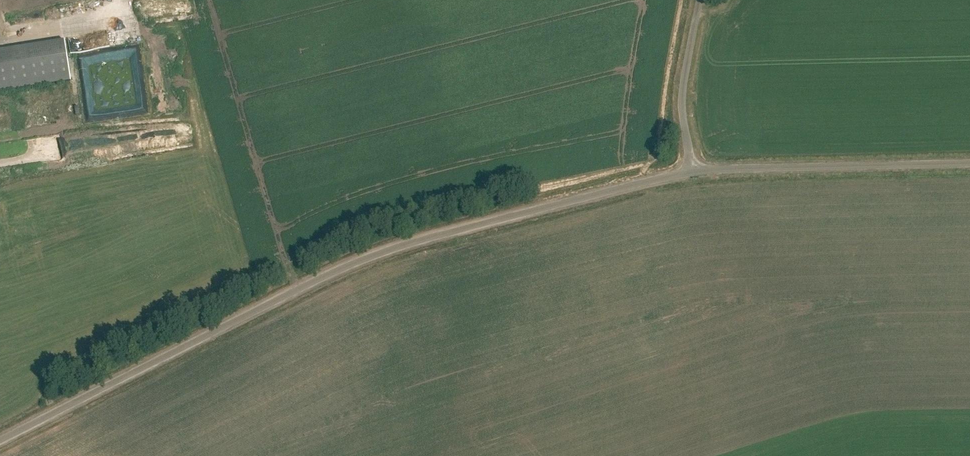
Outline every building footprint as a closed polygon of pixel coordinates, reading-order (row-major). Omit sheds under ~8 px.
[(65,41),(0,51),(0,93),(71,81),(65,41)] [(451,248),(456,263),(462,261),(457,246),(451,248)]
